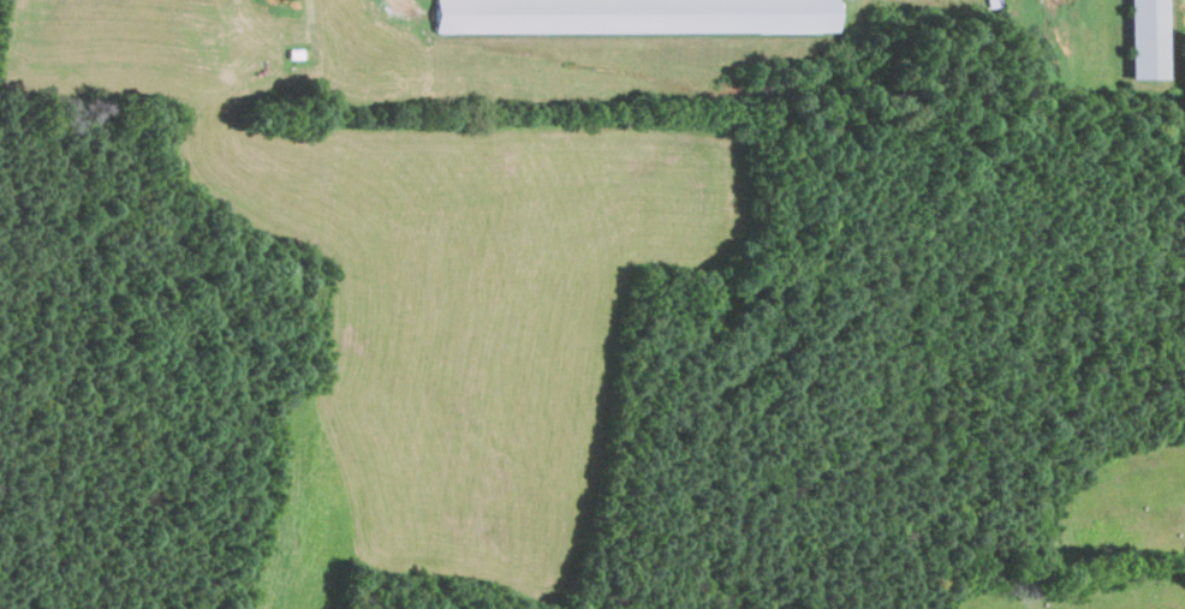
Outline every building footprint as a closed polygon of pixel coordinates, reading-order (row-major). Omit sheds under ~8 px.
[(438,33),(839,31),(839,0),(438,0),(438,33)] [(1167,0),(1131,0),(1132,78),(1168,78),(1167,0)]
